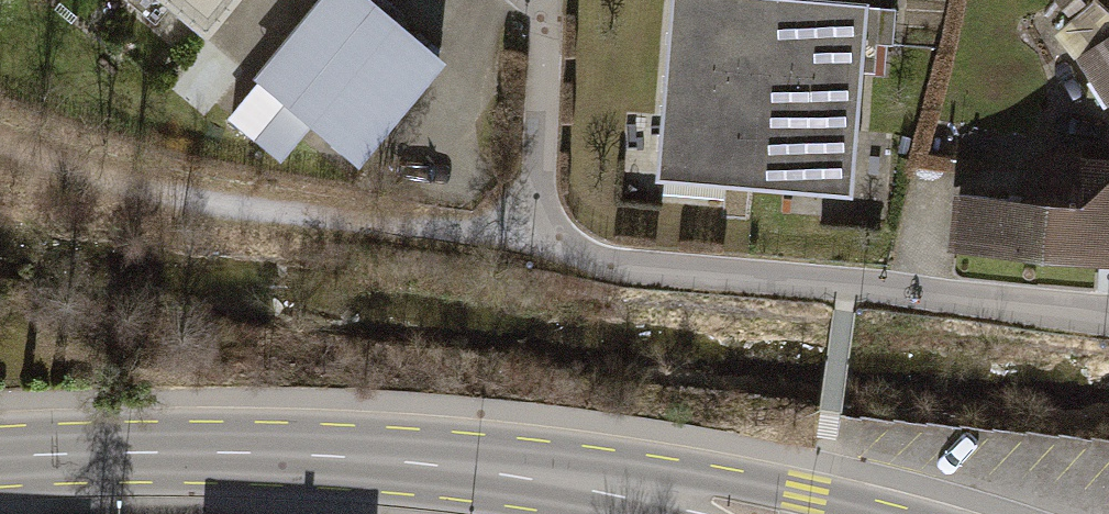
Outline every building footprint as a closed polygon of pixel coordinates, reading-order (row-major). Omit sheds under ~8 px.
[(230,32),(256,0),(191,0),(230,32)] [(220,118),(279,169),(309,134),(351,170),(435,73),(350,0),(322,0),(220,118)] [(725,0),(672,0),(657,184),(753,192),(769,4),(725,0)] [(1098,1),(1058,41),(1108,106),(1108,0),(1097,0),(1098,1)] [(870,12),(769,4),(753,192),(854,201),(870,12)] [(962,195),(958,246),(1108,260),(1108,170),(1037,163),(1034,201),(962,195)]
